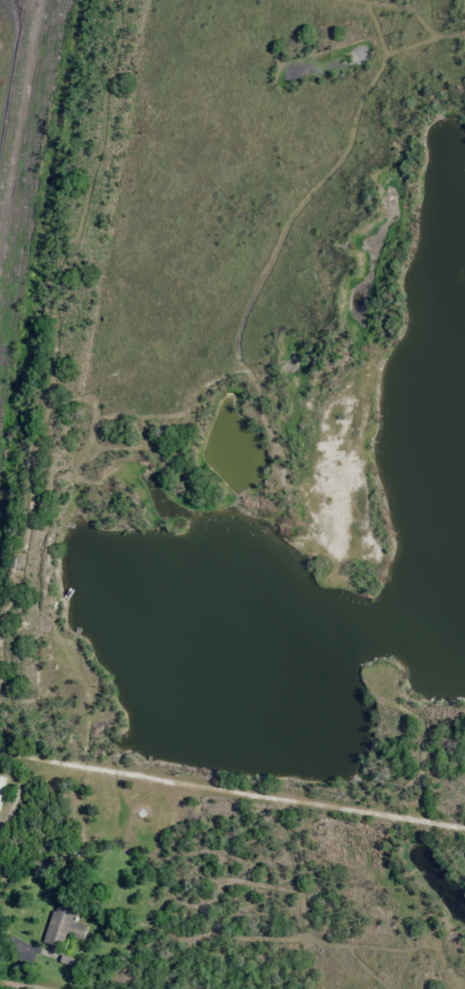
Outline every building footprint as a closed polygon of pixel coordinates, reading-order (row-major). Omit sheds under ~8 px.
[(63,947),(66,935),(84,939),(88,926),(76,923),(80,905),(56,899),(45,943),(63,947)]
